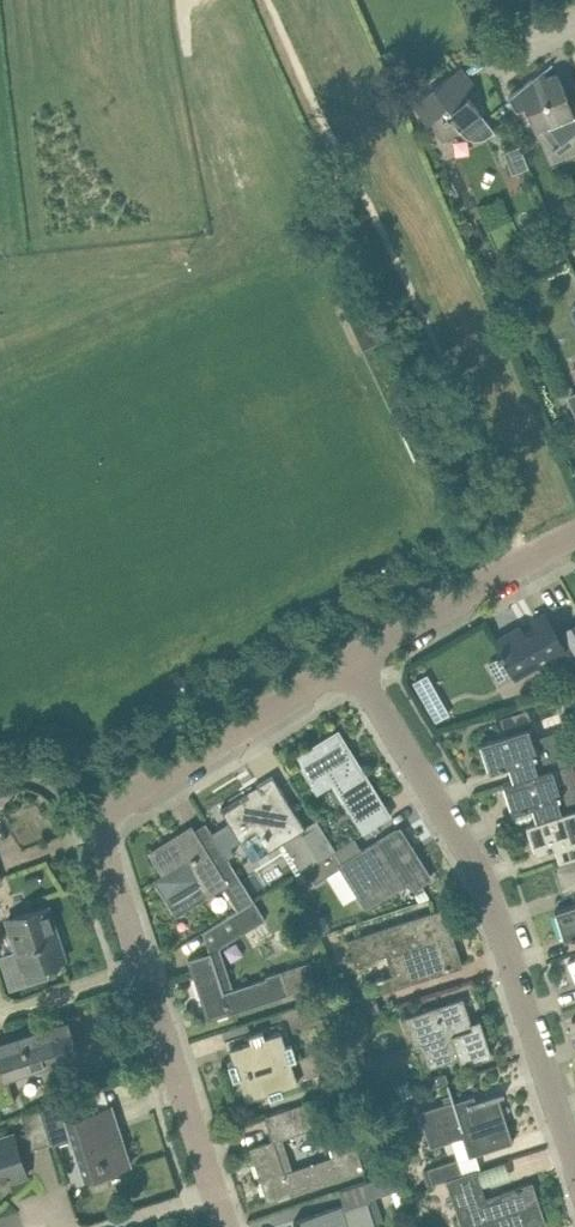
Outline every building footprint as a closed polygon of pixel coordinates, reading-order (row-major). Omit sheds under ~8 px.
[(384,57),(391,75),(404,70),(396,52),(384,57)] [(461,66),(441,82),(414,103),(443,140),(459,127),(469,137),(474,138),(479,138),(485,137),(489,134),(495,129),(480,111),(467,95),(464,97),(461,93),(474,83),(461,66)] [(509,95),(515,103),(517,106),(522,102),(533,130),(541,127),(548,124),(561,141),(567,137),(574,131),(574,116),(568,98),(566,94),(557,72),(541,79),(538,72),(509,95)] [(512,173),(529,167),(521,145),(504,151),(512,173)] [(504,653),(516,674),(564,647),(544,612),(496,639),(502,649),(497,652),(499,655),(504,653)] [(571,649),(555,658),(567,677),(574,673),(574,620),(560,629),(571,649)] [(440,698),(428,704),(436,719),(449,712),(440,698)] [(490,771),(517,762),(521,776),(521,777),(551,767),(574,759),(574,742),(562,746),(557,729),(531,738),(527,726),(480,741),(490,771)] [(339,775),(351,796),(344,800),(363,832),(370,827),(362,815),(384,802),(338,729),(326,736),(295,756),(307,776),(315,789),(339,775)] [(513,811),(540,802),(544,816),(545,817),(574,808),(574,799),(570,784),(574,783),(574,769),(573,761),(574,760),(574,759),(551,767),(521,777),(521,776),(503,782),(513,811)] [(257,785),(259,788),(222,811),(252,859),(299,830),(317,860),(326,855),(335,849),(316,819),(304,826),(273,775),(257,785)] [(536,852),(563,843),(568,857),(574,855),(574,810),(574,808),(545,817),(544,816),(527,822),(536,852)] [(164,873),(155,878),(166,896),(197,877),(207,894),(224,883),(239,908),(253,900),(218,842),(206,850),(191,825),(172,837),(175,841),(154,854),(152,850),(150,850),(164,873)] [(341,864),(367,905),(409,878),(414,886),(430,876),(415,853),(412,855),(397,829),(341,864)] [(317,860),(297,873),(302,890),(335,870),(326,855),(317,860)] [(563,891),(574,887),(574,855),(568,857),(553,861),(563,891)] [(203,930),(210,951),(188,958),(208,1018),(317,983),(310,960),(265,974),(266,977),(230,989),(217,948),(265,918),(253,900),(239,908),(203,930)] [(574,935),(574,902),(555,909),(564,938),(574,935)] [(11,985),(45,974),(43,965),(63,959),(46,905),(8,917),(19,951),(2,956),(11,985)] [(386,954),(393,974),(376,979),(381,992),(432,974),(432,972),(462,963),(461,959),(459,960),(450,933),(452,932),(444,907),(421,915),(348,939),(356,965),(370,961),(371,959),(386,954)] [(421,1044),(429,1066),(459,1056),(461,1063),(468,1061),(491,1053),(481,1023),(472,1026),(463,997),(405,1016),(415,1046),(421,1044)] [(304,1024),(332,1015),(327,998),(299,1006),(304,1024)] [(0,1059),(0,1106),(16,1101),(7,1075),(78,1052),(67,1019),(81,1014),(81,1013),(0,1040),(0,1058),(0,1059)] [(247,1099),(259,1095),(268,1092),(270,1098),(284,1094),(282,1088),(298,1083),(290,1061),(297,1059),(291,1044),(285,1046),(281,1032),(265,1037),(263,1031),(249,1035),(251,1041),(230,1048),(234,1062),(228,1064),(233,1080),(240,1078),(247,1099)] [(420,1111),(431,1146),(465,1136),(471,1154),(513,1141),(508,1125),(505,1126),(496,1097),(504,1094),(503,1091),(456,1106),(452,1093),(443,1095),(445,1103),(420,1111)] [(75,1116),(69,1098),(42,1106),(52,1141),(53,1145),(74,1138),(86,1178),(130,1164),(111,1105),(75,1116)] [(272,1139),(250,1146),(267,1200),(363,1169),(351,1130),(327,1138),(333,1154),(292,1167),(282,1136),(313,1126),(305,1102),(264,1115),(272,1139)] [(22,1113),(27,1130),(0,1140),(0,1177),(23,1169),(24,1173),(26,1172),(19,1152),(52,1141),(42,1106),(22,1113)] [(464,1173),(458,1158),(429,1167),(433,1183),(446,1178),(464,1173)] [(464,1173),(446,1178),(462,1226),(529,1226),(546,1222),(533,1181),(485,1196),(477,1169),(464,1173)] [(363,1182),(367,1196),(375,1221),(382,1219),(375,1194),(391,1189),(397,1206),(404,1204),(398,1187),(394,1172),(363,1182)] [(343,1204),(316,1213),(294,1220),(296,1226),(373,1226),(377,1226),(375,1221),(367,1196),(343,1204)]
